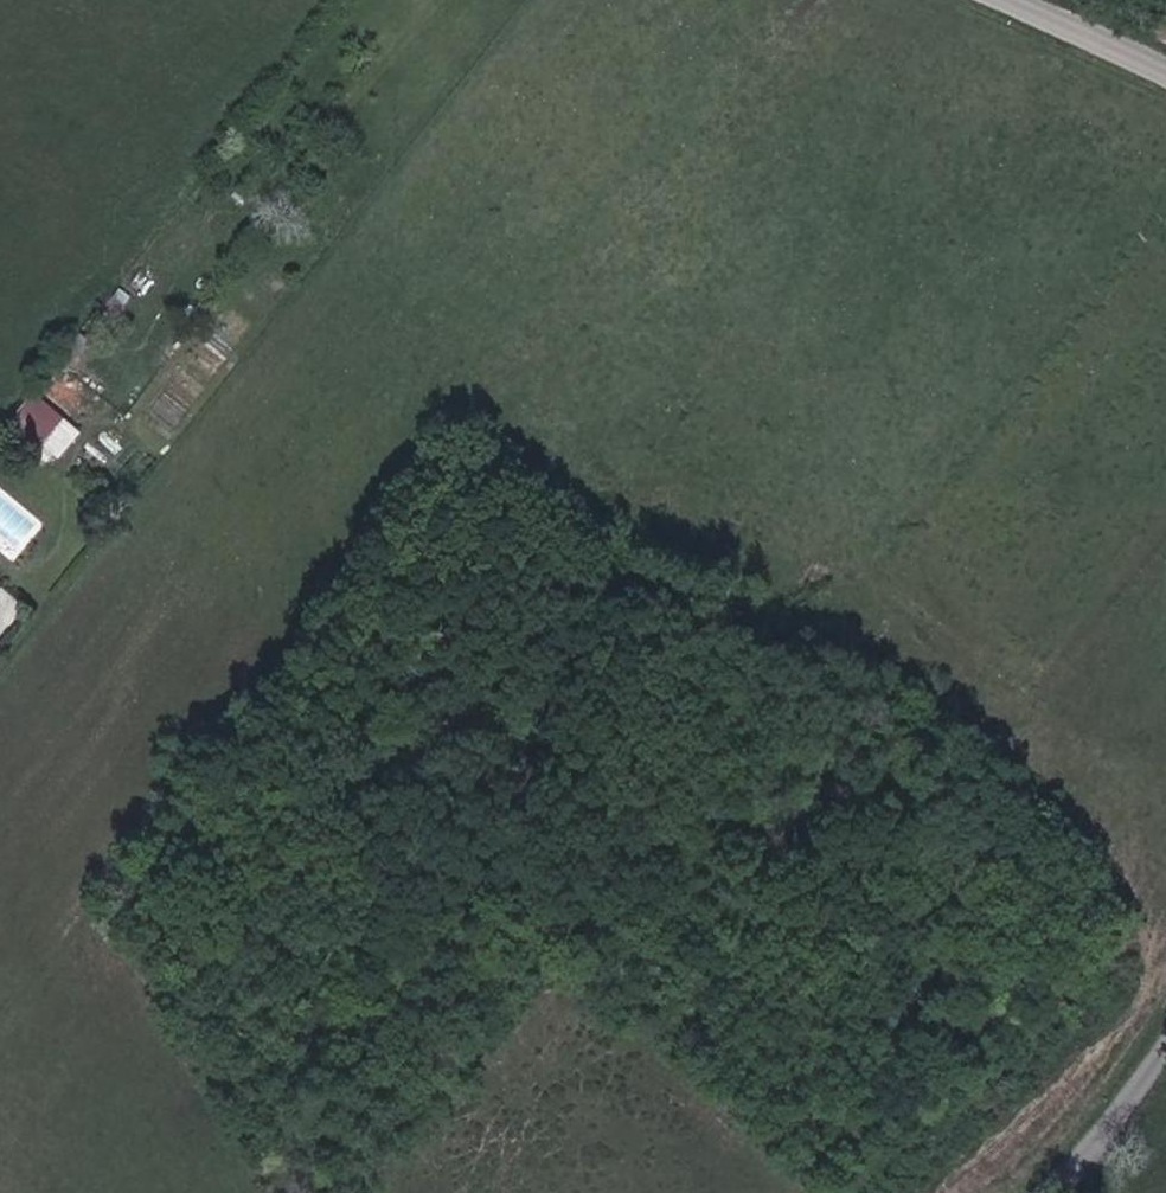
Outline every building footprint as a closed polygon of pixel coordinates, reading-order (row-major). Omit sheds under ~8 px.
[(32,432),(49,413),(35,400),(18,420),(32,432)]
